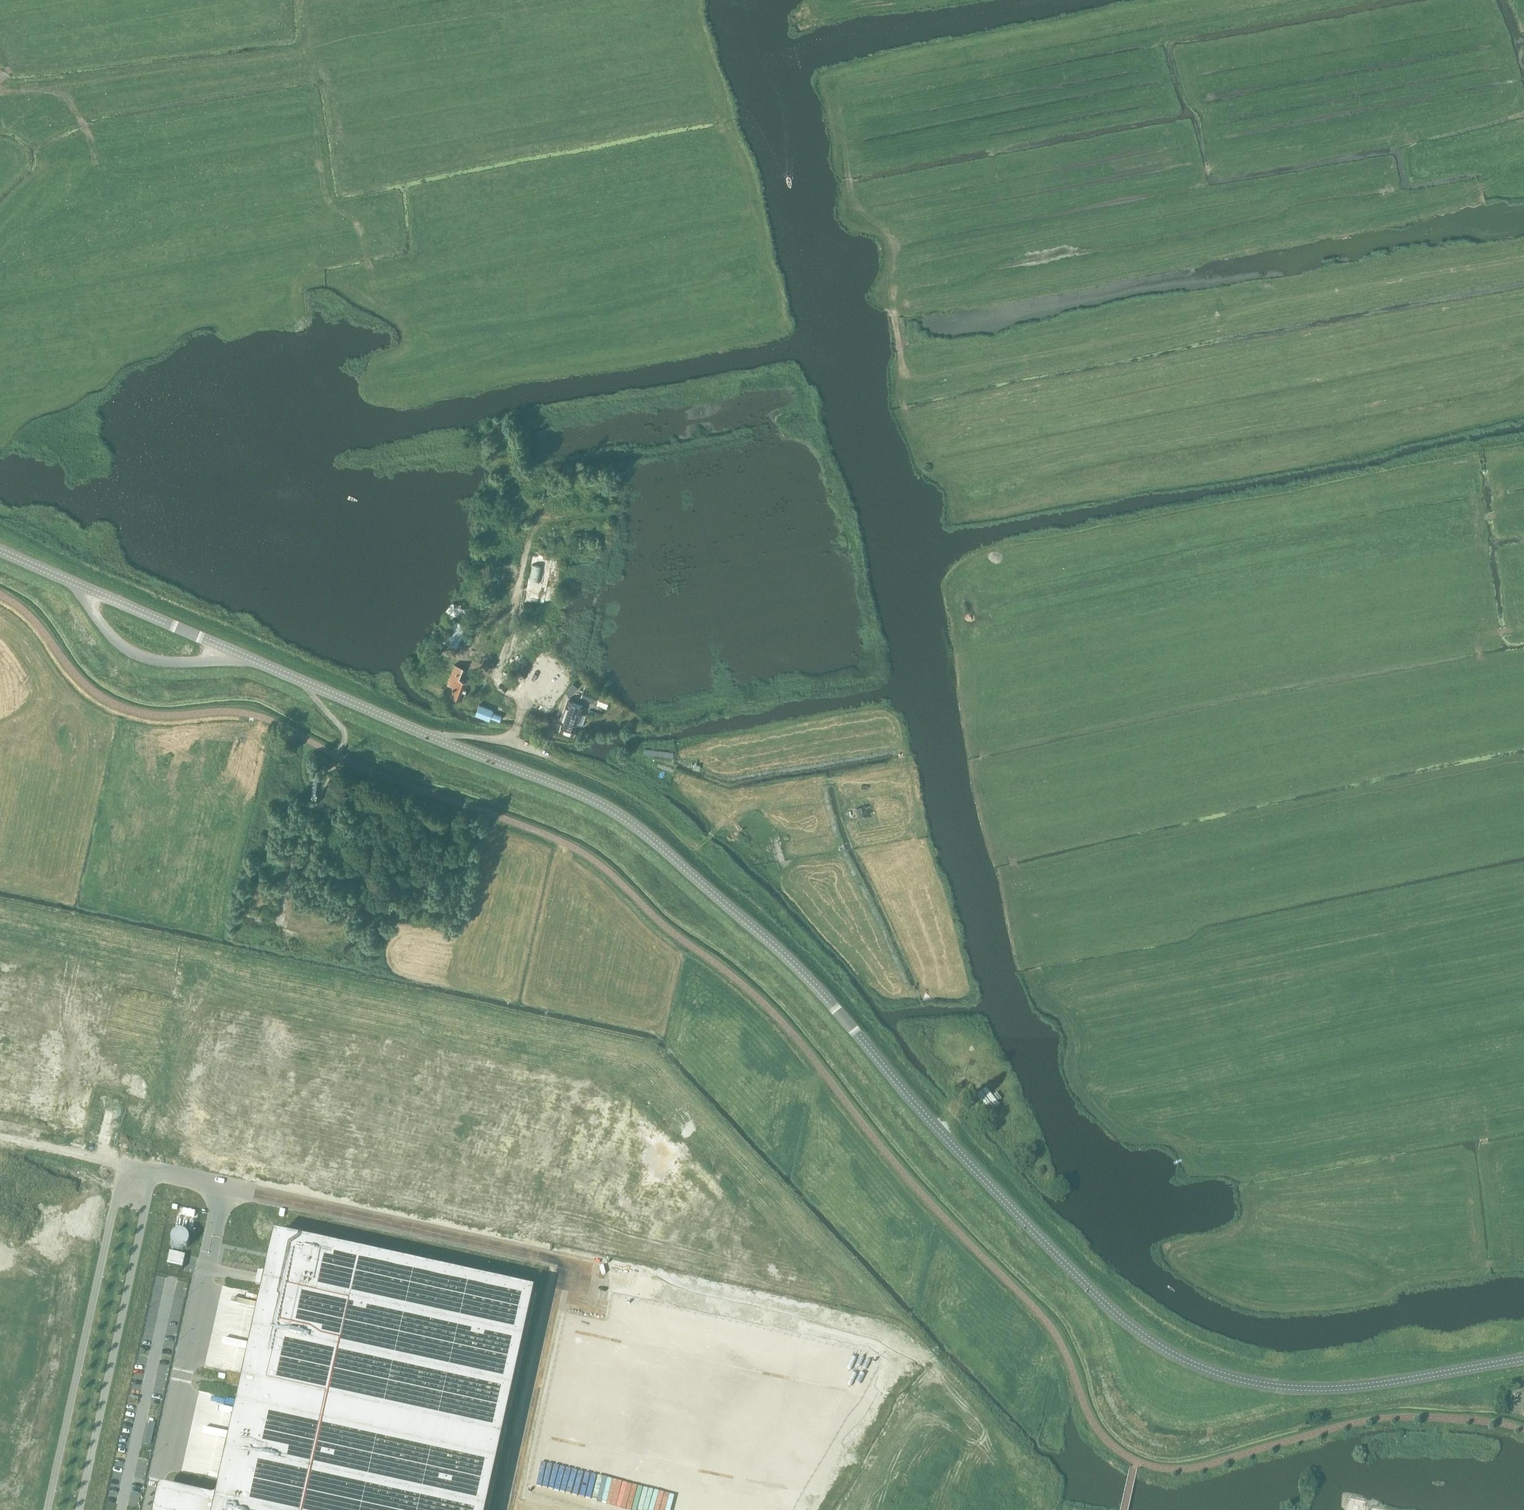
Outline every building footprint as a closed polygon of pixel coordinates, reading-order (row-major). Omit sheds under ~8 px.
[(442,640),(457,648),(459,644),(467,649),(472,638),(464,634),(469,626),(454,618),(442,640)] [(549,661),(530,686),(545,698),(540,705),(549,712),(554,705),(574,680),(549,661)] [(450,694),(462,699),(469,681),(459,677),(462,667),(455,665),(448,684),(453,686),(450,694)] [(573,684),(565,693),(570,697),(577,688),(573,684)] [(481,687),(475,703),(479,705),(475,715),(489,720),(490,718),(500,721),(502,716),(507,718),(513,704),(498,698),(499,695),(495,694),(495,693),(481,687)] [(580,698),(594,703),(597,693),(584,688),(580,698)] [(609,701),(599,697),(596,705),(606,709),(609,701)] [(560,720),(562,720),(559,730),(573,735),(577,724),(576,724),(582,706),(567,701),(560,720)] [(869,807),(856,809),(857,817),(870,814),(869,811),(869,807)] [(192,1243),(183,1230),(171,1239),(180,1252),(192,1243)] [(534,1295),(274,1237),(270,1254),(270,1255),(270,1257),(264,1280),(261,1295),(260,1299),(259,1307),(257,1315),(255,1323),(253,1331),(251,1339),(249,1348),(248,1356),(246,1363),(244,1372),(243,1376),(241,1386),(241,1388),(240,1390),(238,1400),(237,1404),(235,1412),(233,1420),(232,1428),(230,1436),(228,1445),(226,1453),(224,1461),(223,1469),(221,1478),(220,1481),(217,1494),(215,1501),(215,1502),(214,1503),(212,1504),(210,1504),(164,1494),(160,1509),(487,1509),(534,1295)] [(169,1252),(166,1266),(182,1269),(186,1256),(169,1252)] [(256,1284),(263,1285),(264,1280),(266,1274),(258,1272),(256,1284)] [(602,1323),(594,1362),(614,1366),(622,1327),(602,1323)]
